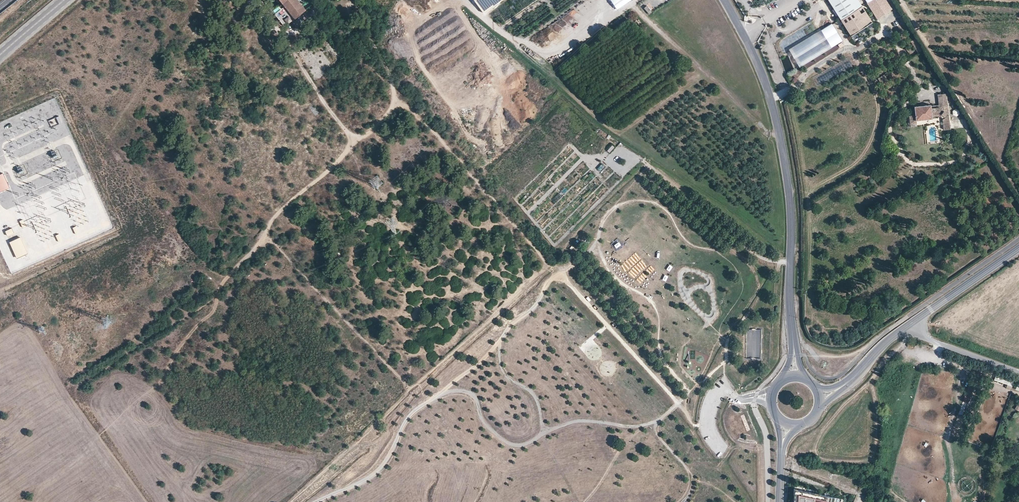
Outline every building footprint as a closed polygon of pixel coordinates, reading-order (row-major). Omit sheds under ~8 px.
[(282,2),(285,6),(294,18),(306,9),(299,0),(285,0),(282,2)] [(616,8),(629,0),(611,0),(616,8)] [(850,35),(871,22),(858,0),(828,0),(850,35)] [(876,19),(885,13),(876,0),(864,0),(876,19)] [(885,10),(891,6),(887,0),(878,0),(885,10)] [(284,7),(281,9),(279,6),(272,11),(284,26),(293,19),(284,7)] [(563,18),(571,27),(582,16),(574,8),(563,18)] [(830,23),(787,50),(791,56),(835,30),(830,23)] [(835,30),(792,57),(795,63),(839,36),(835,30)] [(839,37),(795,64),(799,70),(843,43),(839,37)] [(915,38),(911,41),(918,52),(922,50),(915,38)] [(849,57),(812,78),(817,87),(854,65),(849,57)] [(947,94),(938,95),(939,106),(931,107),(931,106),(916,107),(917,116),(911,117),(912,124),(918,123),(918,121),(932,119),(932,117),(938,117),(939,118),(940,117),(943,120),(943,129),(950,128),(947,94)] [(319,113),(312,104),(309,107),(315,115),(319,113)] [(49,121),(51,126),(60,122),(58,117),(49,121)] [(963,119),(950,120),(951,128),(964,127),(963,119)] [(9,188),(3,173),(0,174),(0,191),(0,192),(9,188)] [(28,253),(20,236),(9,241),(17,258),(28,253)] [(746,357),(761,357),(761,329),(747,329),(746,357)] [(1003,382),(1005,376),(996,373),(994,379),(1003,382)] [(1011,389),(1014,380),(1009,378),(1007,384),(1006,387),(1011,389)] [(967,403),(973,385),(969,384),(963,401),(967,403)] [(841,498),(819,494),(819,496),(813,495),(813,493),(796,490),(796,495),(794,495),(793,501),(840,501),(841,498)]
